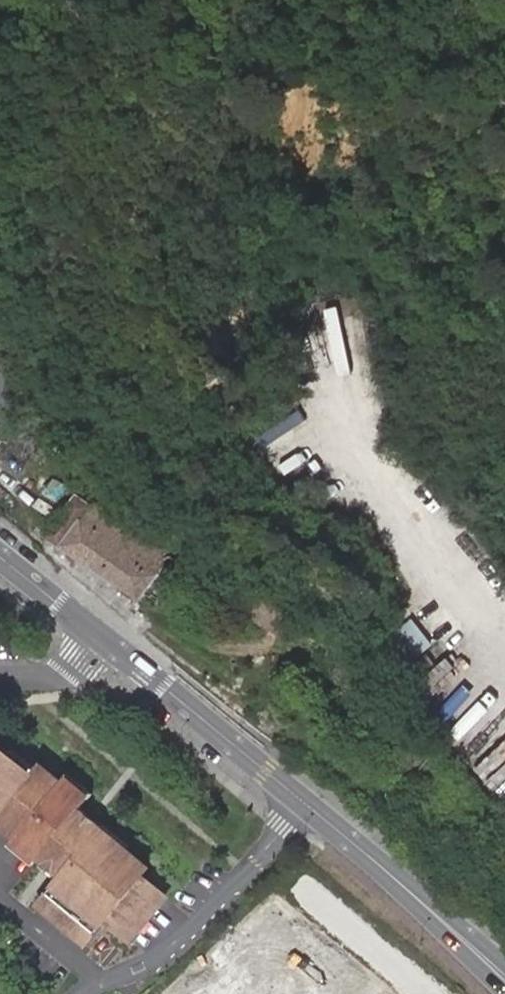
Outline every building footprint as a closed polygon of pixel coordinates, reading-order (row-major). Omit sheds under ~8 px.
[(290,416),(263,438),(273,450),(300,427),(290,416)] [(16,444),(25,430),(6,426),(0,433),(0,434),(16,444)] [(142,599),(170,557),(79,493),(77,491),(76,493),(52,477),(43,491),(67,506),(50,535),(142,599)] [(428,645),(410,624),(394,638),(412,658),(428,645)] [(17,830),(13,835),(36,855),(55,834),(59,838),(73,823),(68,819),(80,805),(88,796),(66,777),(64,780),(56,773),(53,776),(44,768),(47,765),(41,760),(37,765),(30,773),(8,754),(10,751),(0,742),(0,815),(17,830)] [(15,746),(10,751),(8,754),(30,773),(37,765),(15,746)] [(56,773),(47,765),(44,768),(53,776),(56,773)] [(72,770),(66,777),(88,796),(94,789),(72,770)] [(94,817),(80,805),(68,819),(73,823),(59,838),(55,834),(36,855),(34,857),(51,872),(57,877),(100,828),(103,825),(94,817)] [(106,821),(103,825),(100,828),(123,848),(126,846),(130,841),(106,821)] [(123,848),(100,828),(57,877),(37,900),(50,913),(59,903),(79,922),(71,931),(84,942),(103,921),(121,937),(142,913),(161,892),(140,873),(148,865),(142,860),(140,863),(130,854),(132,851),(126,846),(123,848)] [(34,857),(36,855),(13,835),(7,841),(31,862),(34,857)] [(142,860),(132,851),(130,854),(140,863),(142,860)] [(50,913),(71,931),(79,922),(59,903),(50,913)] [(149,919),(142,913),(121,937),(128,942),(149,919)]
